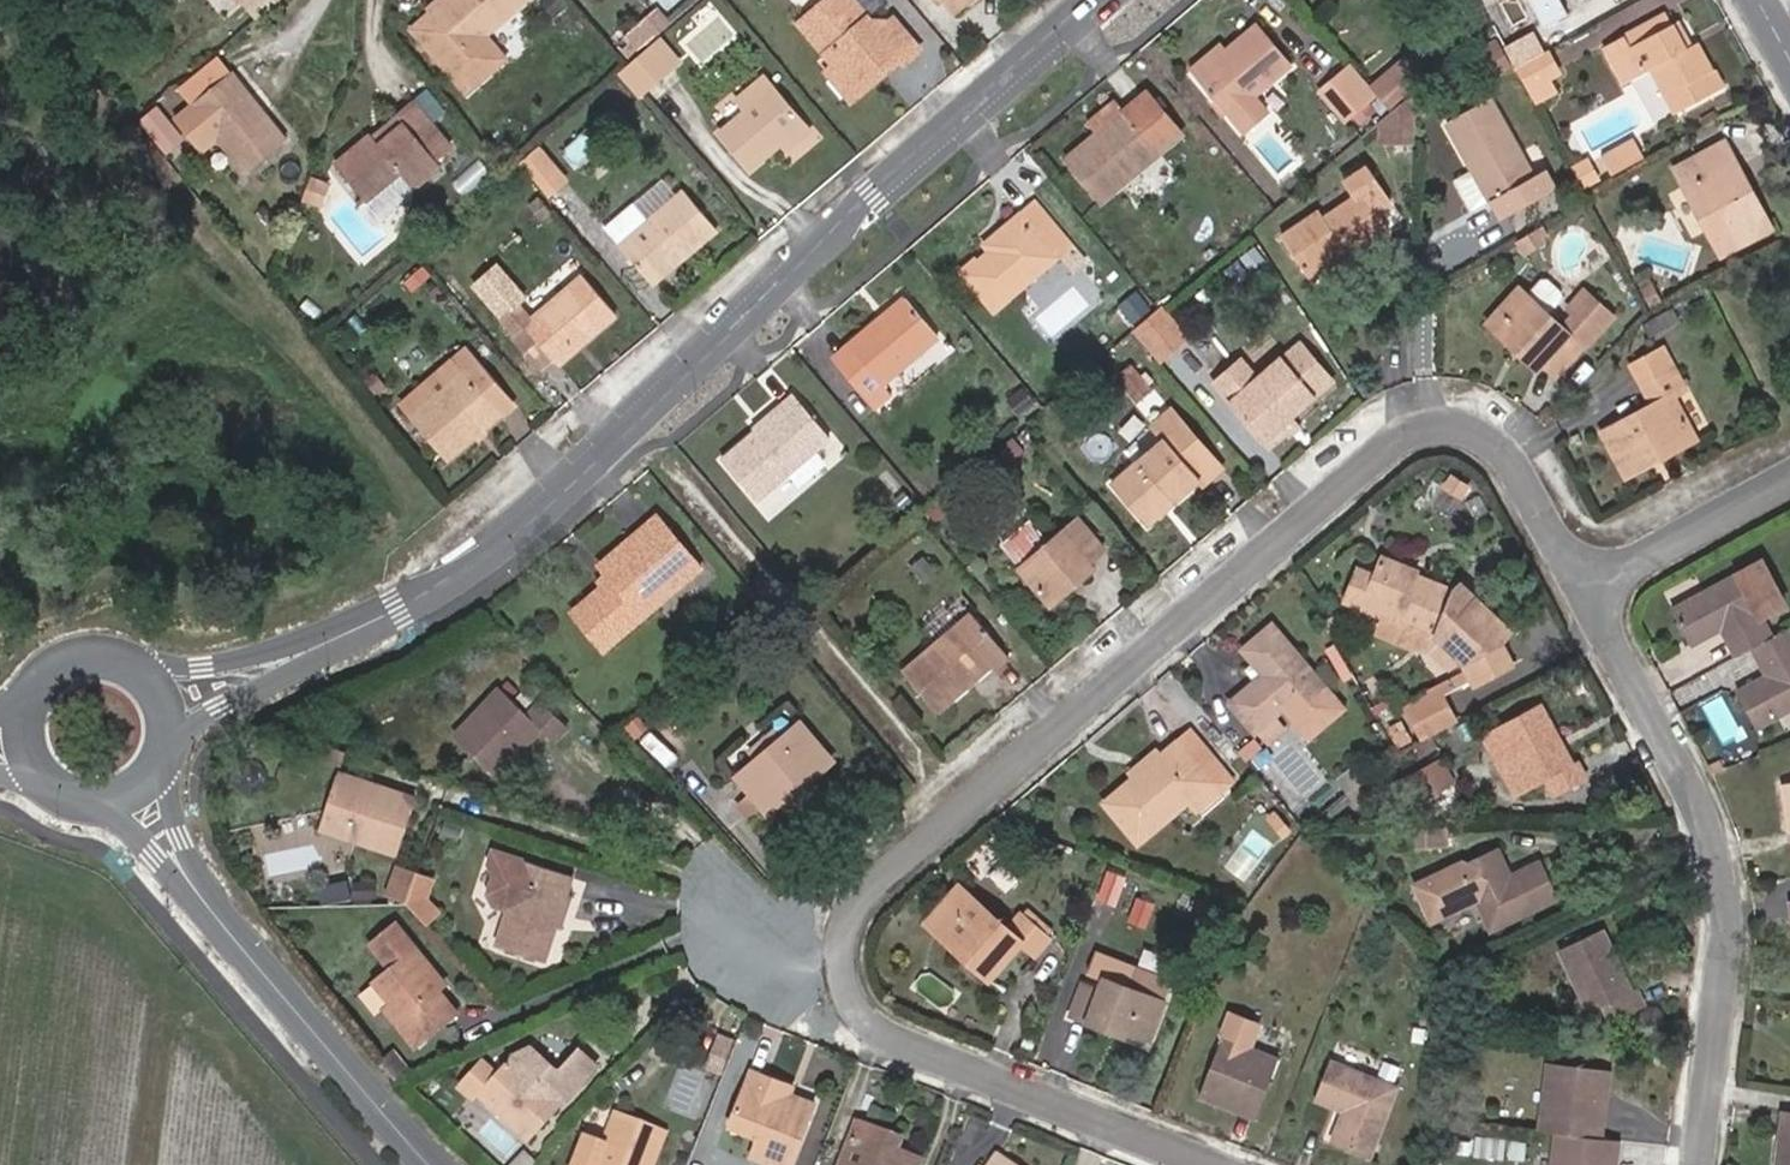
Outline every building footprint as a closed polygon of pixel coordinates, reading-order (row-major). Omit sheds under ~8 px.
[(229,10),(239,0),(218,0),(229,10)] [(435,6),(467,46),(521,0),(443,0),(435,6)] [(571,0),(549,0),(547,2),(562,19),(576,6),(571,0)] [(806,17),(839,60),(830,68),(852,94),(890,63),(886,58),(898,50),(906,59),(923,45),(896,14),(883,26),(862,0),(826,0),(806,17)] [(664,7),(620,40),(629,51),(670,16),(664,7)] [(1702,61),(1688,36),(1678,41),(1665,16),(1660,7),(1599,39),(1622,79),(1640,69),(1649,65),(1670,103),(1717,76),(1708,58),(1702,61)] [(1675,12),(1665,16),(1678,41),(1688,36),(1675,12)] [(1269,22),(1238,48),(1241,52),(1210,76),(1243,111),(1302,61),(1269,22)] [(690,55),(667,30),(634,57),(625,65),(649,93),(690,55)] [(1551,35),(1515,56),(1534,89),(1558,77),(1553,68),(1565,62),(1551,35)] [(1204,69),(1210,76),(1241,52),(1238,48),(1234,43),(1204,69)] [(1411,44),(1373,74),(1377,78),(1393,96),(1431,67),(1411,44)] [(1357,95),(1377,78),(1373,74),(1354,52),(1334,69),(1357,95)] [(1661,108),(1670,103),(1649,65),(1640,69),(1661,108)] [(265,97),(240,66),(200,98),(252,163),(292,131),(265,97)] [(1357,95),(1334,69),(1324,77),(1347,103),(1357,95)] [(758,159),(792,130),(808,117),(780,83),(728,125),(758,159)] [(1182,124),(1145,84),(1070,151),(1105,192),(1182,124)] [(1532,163),(1488,87),(1487,86),(1447,109),(1472,154),(1453,166),(1468,196),(1491,184),(1500,203),(1551,175),(1543,158),(1532,163)] [(388,136),(384,131),(379,126),(342,156),(375,195),(410,167),(421,178),(448,156),(445,152),(458,141),(419,93),(402,107),(406,112),(411,117),(388,136)] [(167,148),(188,136),(168,101),(147,113),(167,148)] [(1383,104),(1383,139),(1423,138),(1422,103),(1383,104)] [(411,117),(406,112),(384,131),(388,136),(411,117)] [(813,124),(808,117),(792,130),(798,137),(813,124)] [(1609,161),(1642,144),(1633,125),(1600,142),(1609,161)] [(1766,211),(1721,127),(1681,150),(1689,167),(1680,173),(1713,238),(1766,211)] [(546,142),(530,155),(558,186),(573,172),(546,142)] [(1276,221),(1299,259),(1334,234),(1341,243),(1381,216),(1368,198),(1382,188),(1358,155),(1335,171),(1345,186),(1315,208),(1308,199),(1276,221)] [(335,178),(321,172),(314,193),(328,198),(335,178)] [(628,234),(661,274),(725,220),(692,180),(628,234)] [(1026,215),(1040,203),(1026,187),(1011,199),(1019,208),(1026,215)] [(1040,203),(1026,215),(1019,208),(999,227),(1005,233),(993,244),(969,266),(996,301),(1070,239),(1040,203)] [(1005,233),(999,227),(987,237),(993,244),(1005,233)] [(1305,268),(1341,243),(1334,234),(1299,259),(1305,268)] [(590,266),(541,306),(527,289),(510,303),(524,321),(532,315),(564,351),(620,304),(590,266)] [(1499,314),(1524,283),(1511,273),(1481,308),(1494,320),(1499,314)] [(1138,311),(1156,296),(1142,281),(1125,297),(1138,311)] [(1524,335),(1519,339),(1536,353),(1540,349),(1553,359),(1555,356),(1569,367),(1593,339),(1579,327),(1524,283),(1499,314),(1524,335)] [(910,288),(855,334),(859,338),(842,354),(879,395),(895,381),(886,371),(943,325),(910,288)] [(1136,320),(1158,344),(1186,320),(1166,295),(1136,320)] [(1494,320),(1519,339),(1524,335),(1499,314),(1494,320)] [(1215,364),(1263,421),(1288,398),(1322,368),(1296,328),(1258,360),(1242,341),(1215,364)] [(500,390),(515,378),(479,334),(463,347),(474,360),(425,402),(460,444),(510,401),(500,390)] [(859,338),(855,334),(838,349),(842,354),(859,338)] [(1635,350),(1644,371),(1676,354),(1666,334),(1635,350)] [(474,360),(463,347),(414,388),(425,402),(474,360)] [(1155,371),(1135,348),(1122,359),(1140,381),(1155,371)] [(1647,435),(1688,415),(1673,382),(1686,375),(1676,354),(1644,371),(1652,389),(1603,414),(1624,458),(1652,445),(1647,435)] [(500,390),(510,401),(524,389),(515,378),(500,390)] [(791,397),(732,448),(765,486),(836,424),(800,383),(788,393),(791,397)] [(1166,421),(1113,468),(1147,508),(1199,463),(1203,467),(1221,451),(1173,394),(1156,410),(1166,421)] [(1288,398),(1263,421),(1267,426),(1293,404),(1288,398)] [(1647,435),(1652,445),(1692,424),(1688,415),(1647,435)] [(1019,553),(1045,581),(1068,561),(1073,566),(1092,550),(1088,545),(1101,533),(1077,503),(1019,553)] [(666,563),(690,542),(657,505),(605,555),(612,562),(621,572),(610,583),(604,578),(581,601),(614,639),(664,592),(655,583),(670,568),(666,563)] [(655,583),(664,592),(703,555),(690,542),(666,563),(670,568),(655,583)] [(1344,586),(1382,602),(1435,626),(1431,637),(1447,651),(1463,658),(1475,676),(1511,655),(1503,639),(1513,624),(1460,578),(1453,584),(1446,577),(1378,549),(1374,560),(1358,555),(1344,586)] [(1749,641),(1767,633),(1753,608),(1781,594),(1761,553),(1667,600),(1683,632),(1718,616),(1735,648),(1749,641)] [(1049,587),(1073,566),(1068,561),(1045,581),(1049,587)] [(600,573),(604,578),(610,583),(621,572),(612,562),(600,573)] [(1435,626),(1382,602),(1375,620),(1408,634),(1431,637),(1435,626)] [(1319,662),(1278,609),(1246,633),(1264,658),(1232,688),(1255,716),(1290,687),(1296,693),(1292,698),(1310,720),(1344,691),(1319,662)] [(1008,657),(972,613),(907,667),(939,706),(992,662),(996,667),(1008,657)] [(1749,641),(1764,669),(1733,685),(1749,720),(1789,701),(1789,637),(1784,624),(1767,633),(1749,641)] [(535,697),(507,671),(461,719),(499,756),(542,713),(555,724),(570,706),(547,684),(535,697)] [(1408,693),(1424,724),(1456,708),(1440,677),(1408,693)] [(1568,760),(1537,700),(1498,719),(1511,747),(1496,753),(1513,787),(1541,775),(1549,790),(1580,774),(1572,758),(1568,760)] [(801,759),(827,736),(799,703),(739,755),(771,792),(805,764),(801,759)] [(1716,715),(1726,737),(1741,730),(1731,708),(1716,715)] [(1190,717),(1156,746),(1130,768),(1102,792),(1137,830),(1188,786),(1207,769),(1223,753),(1190,717)] [(801,759),(805,764),(832,740),(827,736),(801,759)] [(1125,763),(1130,768),(1156,746),(1152,741),(1125,763)] [(1406,763),(1408,767),(1419,788),(1451,772),(1439,747),(1406,763)] [(321,819),(354,830),(357,821),(400,835),(413,789),(339,765),(321,819)] [(1419,788),(1408,767),(1399,771),(1409,794),(1419,788)] [(1216,779),(1207,769),(1188,786),(1198,796),(1216,779)] [(1782,787),(1786,833),(1789,832),(1789,786),(1782,787)] [(1440,839),(1440,819),(1421,819),(1420,839),(1440,839)] [(397,844),(400,835),(357,821),(354,830),(397,844)] [(1473,894),(1486,924),(1549,896),(1533,860),(1503,874),(1490,844),(1423,875),(1438,909),(1473,894)] [(573,863),(525,847),(498,933),(546,948),(573,863)] [(413,859),(402,855),(396,874),(407,878),(413,859)] [(944,911),(972,881),(959,869),(924,906),(962,940),(968,934),(944,911)] [(968,934),(962,940),(989,965),(1023,930),(1034,939),(1048,924),(1021,899),(1008,912),(972,881),(944,911),(968,934)] [(458,987),(441,969),(427,955),(434,948),(398,911),(375,935),(391,951),(376,966),(393,986),(388,992),(418,1024),(458,987)] [(1595,934),(1556,954),(1587,1013),(1602,1006),(1612,1024),(1642,1010),(1631,989),(1626,992),(1595,934)] [(448,962),(434,948),(427,955),(441,969),(448,962)] [(1111,1014),(1125,1021),(1146,1030),(1162,993),(1104,969),(1098,982),(1082,976),(1069,1007),(1107,1023),(1111,1014)] [(1121,1029),(1125,1021),(1111,1014),(1107,1023),(1121,1029)] [(1215,1036),(1199,1079),(1236,1094),(1236,1098),(1254,1105),(1272,1057),(1215,1036)] [(504,1061),(488,1049),(469,1073),(486,1087),(492,1079),(510,1093),(506,1097),(541,1123),(572,1086),(518,1044),(504,1061)] [(1392,1082),(1326,1054),(1312,1089),(1342,1103),(1331,1136),(1366,1151),(1392,1082)] [(783,1087),(787,1079),(790,1072),(756,1058),(731,1114),(761,1128),(754,1144),(791,1161),(815,1101),(783,1087)] [(1544,1109),(1541,1129),(1554,1131),(1599,1137),(1608,1068),(1551,1062),(1547,1083),(1553,1084),(1550,1110),(1544,1109)] [(783,1087),(815,1101),(820,1092),(787,1079),(783,1087)] [(1236,1094),(1199,1079),(1195,1087),(1234,1103),(1236,1098),(1236,1094)] [(1252,1110),(1254,1105),(1236,1098),(1234,1103),(1252,1110)] [(652,1161),(669,1119),(622,1100),(610,1129),(598,1124),(583,1160),(593,1164),(651,1164),(652,1161)] [(927,1151),(913,1145),(913,1147),(888,1137),(892,1126),(865,1115),(845,1164),(922,1164),(927,1151)] [(1780,1115),(1776,1134),(1784,1135),(1780,1164),(1789,1164),(1789,1116),(1780,1115)] [(913,1145),(927,1151),(930,1141),(892,1126),(888,1137),(913,1147),(913,1145)] [(1554,1131),(1551,1154),(1561,1155),(1560,1164),(1608,1164),(1612,1139),(1599,1137),(1554,1131)] [(997,1163),(996,1164),(1033,1164),(1008,1148),(997,1163)]
